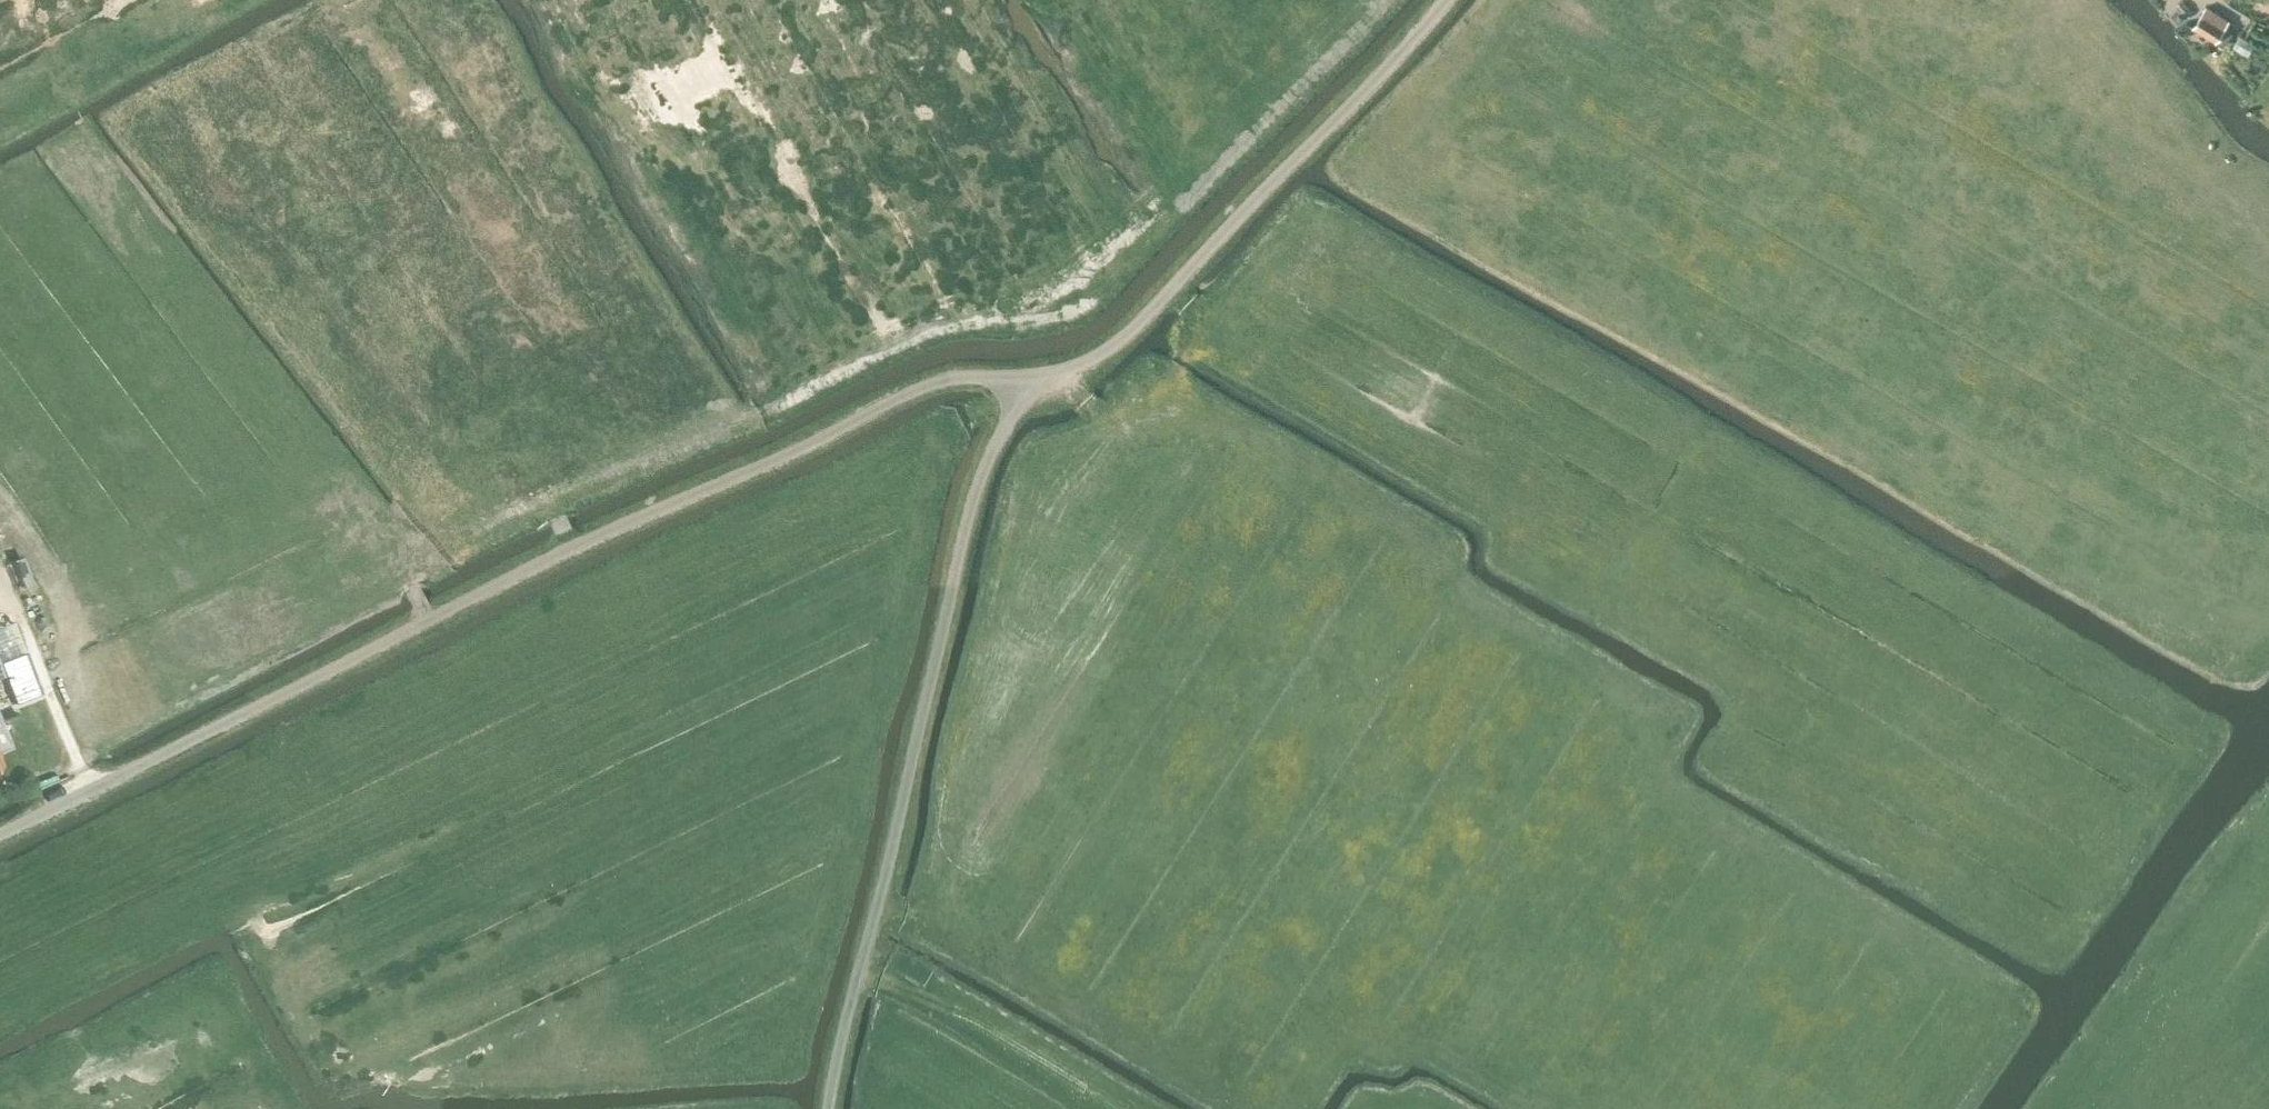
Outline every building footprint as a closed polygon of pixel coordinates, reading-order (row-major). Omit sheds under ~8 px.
[(2216,43),(2217,41),(2222,43),(2228,33),(2222,30),(2229,19),(2206,5),(2192,27),(2216,43)] [(1,677),(11,703),(36,694),(21,653),(0,661),(0,675),(1,677)] [(8,747),(0,726),(0,750),(8,747)]
